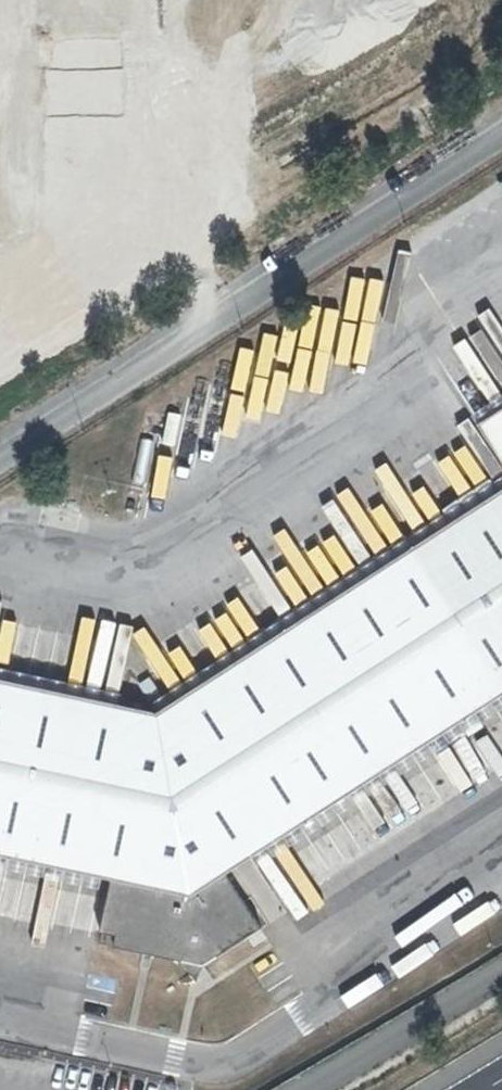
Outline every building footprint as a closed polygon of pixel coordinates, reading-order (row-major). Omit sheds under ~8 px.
[(501,475),(501,416),(475,433),(501,475)] [(409,492),(424,515),(484,476),(463,443),(418,472),(425,482),(409,492)] [(180,965),(205,970),(261,933),(225,878),(501,701),(501,493),(157,716),(0,684),(0,860),(108,883),(98,936),(115,941),(113,951),(180,965)] [(370,511),(387,539),(398,532),(381,505),(370,511)] [(208,576),(244,632),(271,614),(271,613),(287,603),(251,548),(208,576)] [(426,938),(435,950),(474,925),(466,912),(426,938)] [(190,979),(205,970),(180,965),(190,979)]
